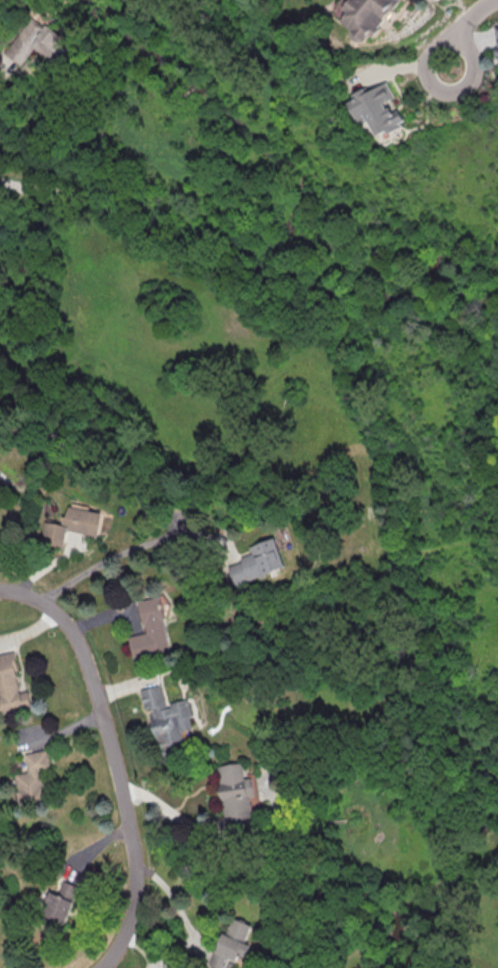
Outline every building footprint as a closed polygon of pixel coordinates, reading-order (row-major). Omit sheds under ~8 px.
[(347,9),(351,11),(345,22),(357,29),(354,36),(367,43),(372,34),(381,38),(402,0),(352,0),(347,9)] [(34,48),(51,61),(65,44),(59,40),(62,36),(47,24),(44,26),(33,17),(4,53),(20,66),(34,48)] [(395,97),(387,82),(367,92),(365,88),(354,93),(357,99),(349,103),(360,125),(370,120),(378,135),(386,131),(387,132),(406,123),(400,110),(393,113),(387,101),(395,97)] [(12,483),(0,473),(0,496),(12,483)] [(101,535),(104,512),(69,506),(66,524),(47,521),(44,542),(66,546),(69,530),(101,535)] [(284,568),(275,537),(247,546),(250,553),(237,556),(239,561),(223,565),(229,584),(284,568)] [(134,658),(171,651),(161,597),(140,601),(146,632),(130,636),(134,658)] [(33,706),(29,690),(21,692),(13,652),(0,654),(0,713),(33,706)] [(141,689),(145,709),(151,708),(161,755),(186,750),(182,731),(195,728),(189,699),(167,704),(163,685),(141,689)] [(24,753),(27,772),(14,774),(19,807),(47,802),(41,768),(50,767),(47,750),(24,753)] [(225,828),(253,824),(250,797),(256,796),(254,777),(244,778),(242,762),(217,765),(225,828)] [(345,813),(355,812),(358,815),(359,823),(358,826),(346,827),(345,820),(345,813)] [(49,891),(41,916),(66,924),(78,886),(62,880),(58,893),(49,891)] [(218,967),(230,967),(233,960),(237,962),(240,954),(247,957),(252,944),(246,942),(253,924),(230,916),(211,965),(218,967)]
